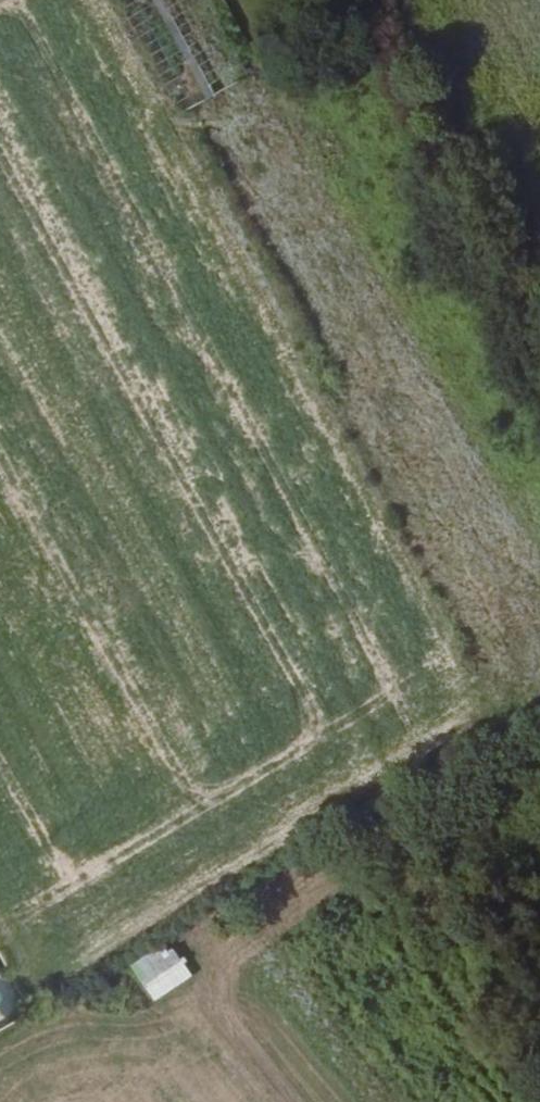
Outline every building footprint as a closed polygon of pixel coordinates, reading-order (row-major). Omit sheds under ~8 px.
[(170,118),(207,99),(157,0),(111,0),(170,118)] [(151,1001),(191,977),(169,942),(130,966),(151,1001)]
